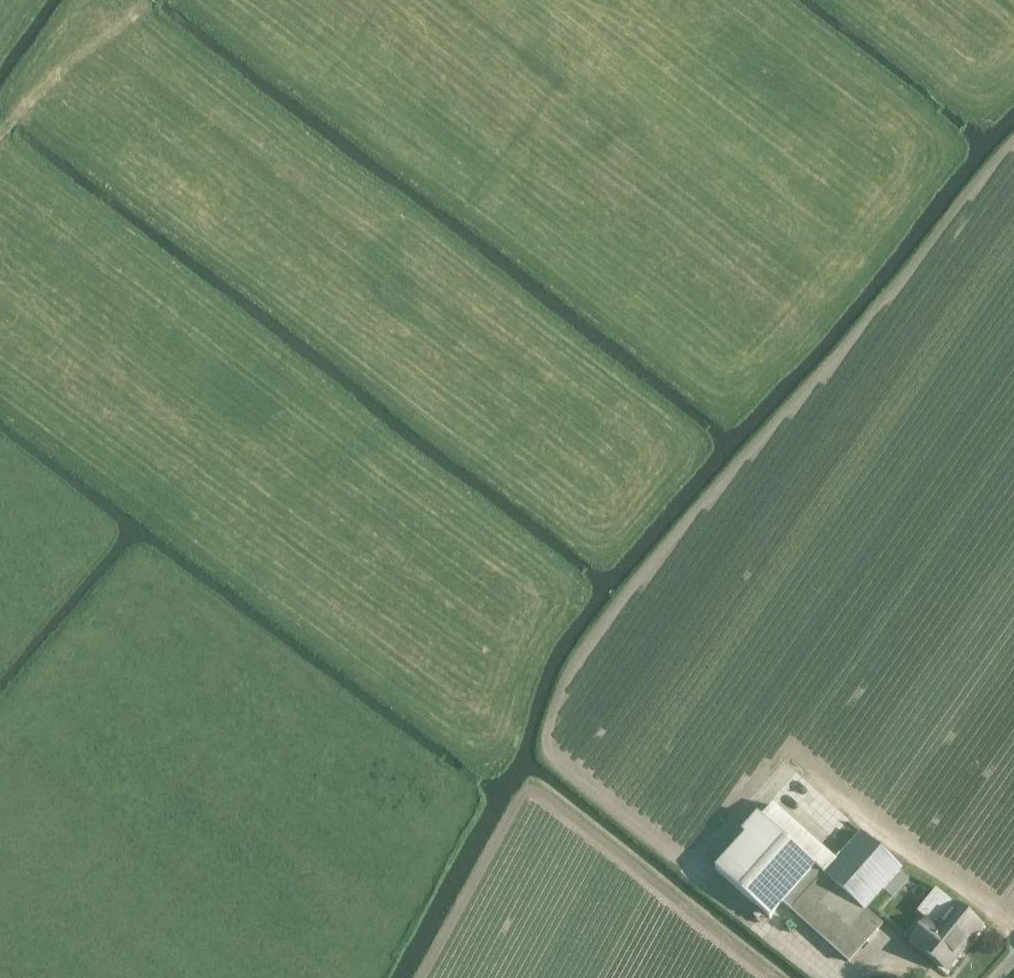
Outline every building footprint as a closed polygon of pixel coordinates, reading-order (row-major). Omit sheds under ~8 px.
[(860,832),(835,860),(773,804),(761,817),(757,813),(741,832),(744,835),(714,869),(770,918),(783,904),(849,962),(882,925),(866,910),(902,870),(860,832)] [(979,927),(946,899),(912,940),(945,968),(979,927)]
